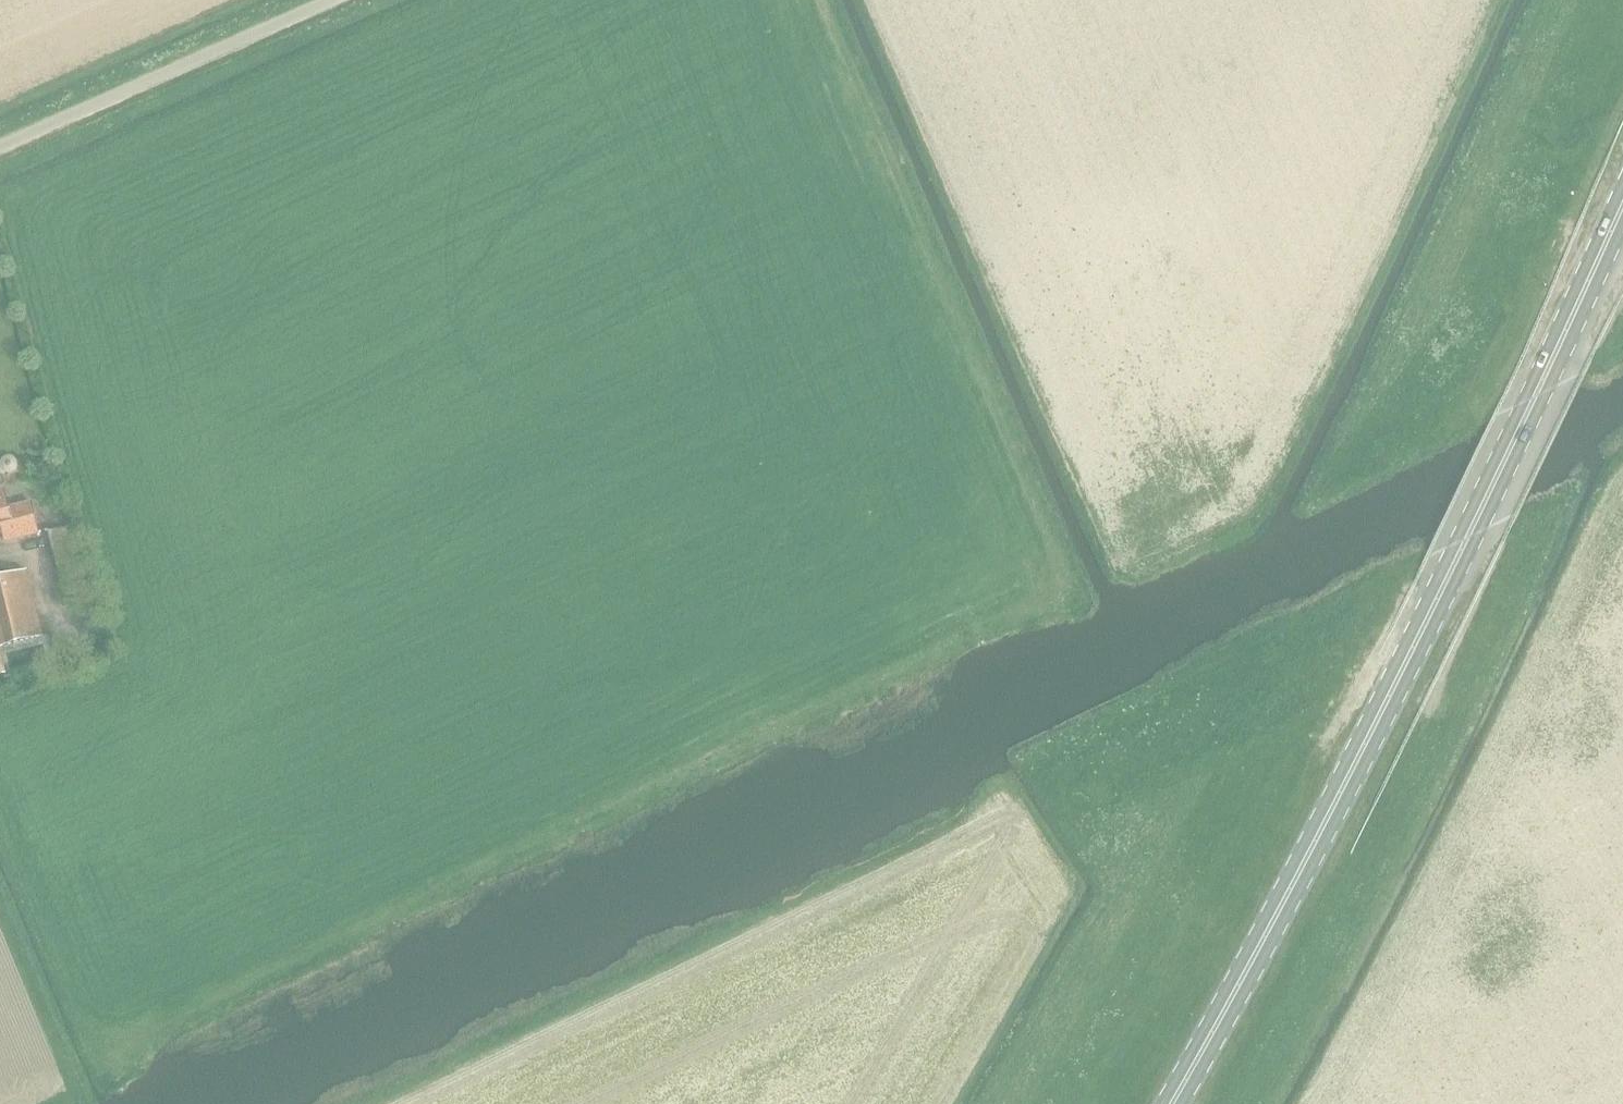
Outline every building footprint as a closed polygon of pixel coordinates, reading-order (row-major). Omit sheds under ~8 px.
[(9,507),(7,498),(4,486),(0,487),(0,535),(4,534),(6,543),(41,533),(31,501),(9,507)] [(43,636),(27,573),(0,579),(0,621),(0,623),(0,647),(43,636)]
